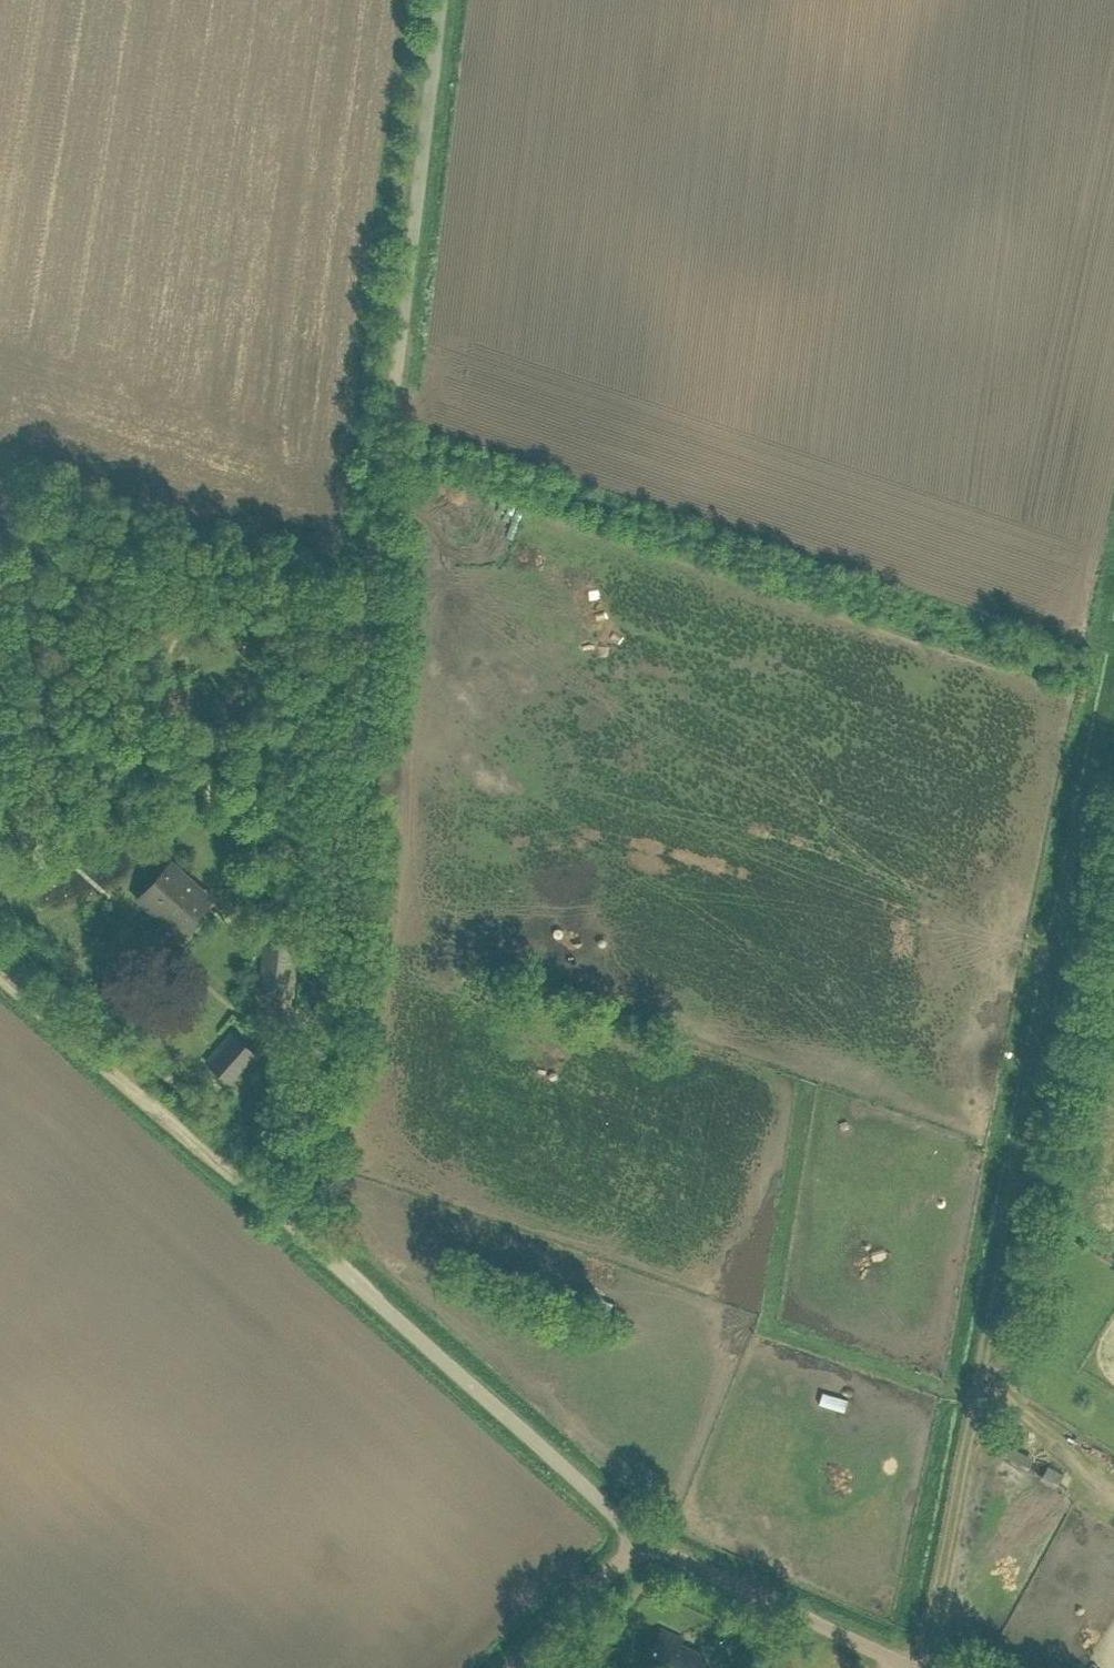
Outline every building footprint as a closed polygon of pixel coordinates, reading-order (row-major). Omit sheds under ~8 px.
[(138,898),(163,921),(179,935),(188,925),(211,899),(170,863),(138,898)] [(299,950),(264,946),(258,995),(293,999),(299,950)] [(233,1022),(229,1019),(205,1045),(215,1055),(208,1062),(230,1082),(256,1054),(227,1028),(233,1022)] [(824,1406),(850,1411),(852,1399),(826,1395),(824,1406)] [(1013,1445),(1008,1456),(1036,1469),(1041,1459),(1013,1445)] [(661,1628),(649,1655),(660,1660),(656,1667),(698,1667),(703,1656),(679,1645),(682,1638),(661,1628)]
